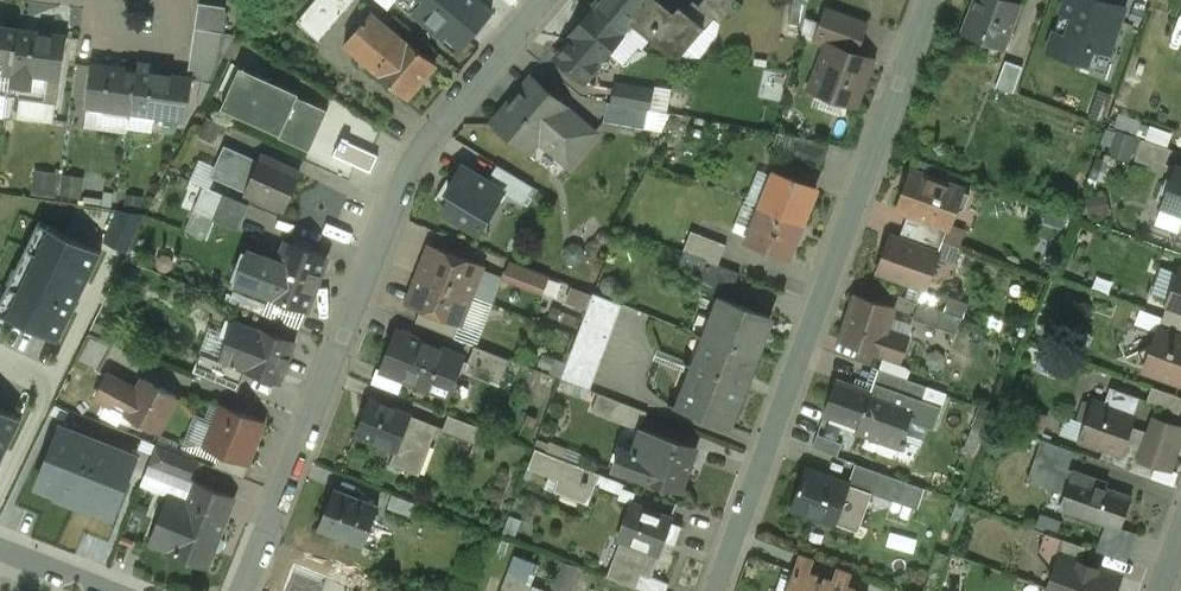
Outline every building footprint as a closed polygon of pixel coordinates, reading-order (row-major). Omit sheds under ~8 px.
[(322,0),(316,0),(296,23),(318,42),(340,16),(325,3),(322,0)] [(325,3),(340,16),(353,0),(328,0),(325,3)] [(424,17),(454,42),(485,5),(478,0),(439,0),(424,17)] [(592,8),(625,35),(633,25),(654,0),(599,0),(592,8)] [(657,0),(654,0),(633,25),(670,56),(679,57),(703,28),(684,12),(679,7),(674,14),(657,0)] [(698,6),(714,19),(719,24),(728,13),(713,0),(704,0),(698,6)] [(735,0),(713,0),(728,13),(734,18),(743,7),(735,0)] [(788,23),(802,26),(808,0),(793,0),(788,23)] [(1009,0),(975,0),(963,34),(1003,49),(1019,4),(1009,0)] [(1099,0),(1086,0),(1073,38),(1092,45),(1108,51),(1123,8),(1099,0)] [(698,6),(693,2),(684,12),(704,28),(703,28),(705,30),(714,19),(698,6)] [(199,4),(195,29),(222,33),(226,8),(199,4)] [(867,22),(827,7),(815,41),(828,45),(828,44),(856,54),(867,22)] [(592,8),(569,36),(572,38),(555,58),(584,82),(625,35),(592,8)] [(402,40),(371,14),(344,46),(375,72),(374,72),(406,99),(435,65),(403,38),(402,40)] [(0,28),(0,94),(8,95),(17,31),(0,28)] [(222,33),(195,29),(192,45),(225,50),(233,35),(222,33)] [(53,35),(18,30),(17,31),(8,95),(44,100),(53,35)] [(53,35),(44,100),(57,102),(66,37),(53,35)] [(1092,45),(1073,38),(1068,52),(1088,59),(1092,45)] [(1135,47),(1119,42),(1109,70),(1125,76),(1135,47)] [(856,54),(828,44),(828,45),(815,80),(811,82),(809,87),(811,92),(816,94),(821,92),(855,104),(861,87),(862,87),(869,67),(868,67),(871,60),(856,54)] [(225,50),(192,45),(189,67),(215,71),(225,50)] [(1023,67),(1005,60),(996,87),(1014,93),(1023,67)] [(136,72),(93,65),(88,104),(131,110),(136,72)] [(215,71),(189,67),(188,78),(193,78),(193,80),(210,83),(215,71)] [(299,94),(240,67),(222,108),(281,135),(282,132),(312,145),(328,110),(297,97),(299,94)] [(137,70),(136,72),(131,110),(131,111),(168,116),(174,76),(137,70)] [(188,78),(174,76),(168,116),(187,119),(193,80),(193,78),(188,78)] [(567,106),(533,77),(493,124),(527,153),(539,139),(568,164),(594,133),(565,108),(567,106)] [(651,92),(616,85),(613,104),(648,111),(651,92)] [(659,86),(657,108),(673,109),(675,87),(659,86)] [(613,104),(607,103),(604,121),(644,129),(648,111),(613,104)] [(211,117),(204,134),(221,140),(227,122),(211,117)] [(1133,161),(1142,136),(1119,128),(1111,153),(1133,161)] [(831,144),(792,136),(787,151),(823,164),(831,144)] [(1171,149),(1142,139),(1136,155),(1166,165),(1171,149)] [(260,161),(224,146),(210,177),(247,193),(262,157),(260,161)] [(300,174),(262,157),(247,193),(284,209),(300,174)] [(448,203),(442,213),(479,235),(503,194),(505,192),(488,182),(462,166),(449,189),(444,186),(438,197),(448,203)] [(498,166),(488,182),(505,192),(503,194),(523,206),(534,187),(498,166)] [(1175,167),(1161,206),(1180,213),(1180,169),(1175,167)] [(36,192),(55,195),(59,171),(39,168),(36,192)] [(816,188),(775,173),(761,208),(801,224),(816,188)] [(969,194),(911,173),(898,209),(908,213),(949,227),(953,214),(964,209),(969,194)] [(249,205),(206,187),(195,213),(238,231),(249,205)] [(801,224),(761,208),(747,244),(787,259),(801,224)] [(119,210),(104,241),(127,253),(146,214),(119,210)] [(949,227),(908,213),(903,227),(943,241),(949,227)] [(963,245),(970,230),(956,224),(949,238),(963,245)] [(99,254),(41,226),(0,310),(58,338),(99,254)] [(943,241),(903,227),(898,240),(937,254),(937,256),(938,256),(943,241)] [(726,245),(691,232),(683,252),(706,261),(719,266),(726,245)] [(898,240),(890,237),(878,272),(925,289),(937,256),(937,254),(898,240)] [(327,256),(287,242),(280,261),(266,256),(260,270),(250,266),(243,284),(237,282),(236,284),(267,295),(267,296),(307,311),(327,256)] [(947,242),(944,258),(959,260),(962,244),(947,242)] [(483,266),(436,248),(431,263),(421,268),(418,275),(471,296),(483,266)] [(719,266),(706,261),(695,290),(720,299),(721,298),(729,301),(740,274),(719,266)] [(549,276),(511,262),(505,278),(543,293),(549,276)] [(1180,269),(1167,304),(1180,309),(1180,270),(1180,269)] [(471,296),(418,275),(416,282),(420,292),(414,307),(420,309),(460,325),(471,296)] [(622,305),(593,293),(561,379),(590,390),(622,305)] [(895,308),(855,295),(840,341),(902,362),(909,339),(887,331),(895,308)] [(946,309),(965,316),(971,302),(951,295),(946,309)] [(729,301),(721,298),(720,299),(706,337),(755,356),(770,318),(729,301)] [(961,318),(919,303),(913,320),(956,335),(961,318)] [(1167,304),(1162,317),(1180,324),(1180,309),(1167,304)] [(460,325),(420,309),(415,323),(455,338),(460,325)] [(1162,317),(1157,331),(1180,339),(1180,324),(1162,317)] [(260,330),(236,321),(221,360),(246,369),(245,370),(247,371),(280,383),(295,342),(260,329),(260,330)] [(464,357),(396,331),(382,370),(449,396),(464,357)] [(1157,331),(1152,344),(1138,351),(1145,365),(1143,368),(1180,382),(1180,339),(1157,331)] [(115,344),(89,333),(77,358),(101,371),(115,344)] [(755,356),(706,337),(679,409),(728,427),(755,356)] [(510,360),(474,346),(468,364),(501,377),(497,386),(499,387),(510,360)] [(246,369),(221,360),(221,362),(201,353),(192,373),(238,391),(247,371),(245,370),(246,369)] [(928,387),(879,370),(874,383),(923,400),(928,387)] [(143,380),(136,392),(107,377),(99,373),(89,390),(97,395),(126,411),(125,414),(158,432),(177,398),(143,380)] [(923,400),(874,383),(871,392),(837,380),(825,415),(858,427),(856,432),(901,448),(901,447),(906,449),(908,443),(904,441),(911,421),(934,430),(942,407),(923,400)] [(1111,387),(1105,406),(1093,402),(1092,403),(1086,401),(1079,420),(1086,423),(1080,440),(1103,448),(1120,454),(1129,431),(1140,397),(1111,387)] [(1151,387),(1146,402),(1179,414),(1180,409),(1180,397),(1151,387)] [(621,402),(599,394),(592,411),(614,420),(621,402)] [(409,415),(370,399),(356,435),(395,451),(409,415)] [(647,413),(621,402),(614,420),(640,430),(641,429),(647,413)] [(264,424),(221,407),(206,446),(220,452),(248,463),(249,462),(264,424)] [(0,409),(0,461),(20,419),(0,409)] [(436,425),(409,415),(395,451),(390,464),(412,473),(423,444),(428,445),(436,425)] [(482,428),(449,415),(442,431),(475,444),(482,428)] [(1103,448),(1099,460),(1125,469),(1130,456),(1165,468),(1171,450),(1176,452),(1180,437),(1180,427),(1154,418),(1149,432),(1142,430),(1136,433),(1129,431),(1120,454),(1103,448)] [(36,487),(57,495),(56,498),(74,505),(100,439),(61,423),(36,487)] [(697,448),(641,429),(640,430),(640,431),(644,432),(658,437),(650,459),(643,479),(681,492),(697,448)] [(658,437),(644,432),(637,453),(638,453),(637,455),(650,459),(658,437)] [(842,444),(817,435),(813,448),(838,457),(842,444)] [(100,439),(74,505),(92,512),(93,510),(113,518),(139,454),(100,439)] [(1074,451),(1043,440),(1037,457),(1068,468),(1074,451)] [(195,460),(157,445),(149,465),(188,480),(195,460)] [(601,475),(535,449),(528,467),(561,480),(557,491),(580,500),(584,487),(586,488),(587,485),(596,488),(601,475)] [(637,453),(635,452),(634,454),(621,449),(614,469),(643,479),(650,459),(637,455),(638,453),(637,453)] [(248,463),(220,452),(214,467),(244,479),(251,463),(249,462),(248,463)] [(1068,468),(1037,457),(1029,479),(1066,492),(1073,470),(1068,468)] [(903,481),(856,464),(850,480),(897,497),(903,481)] [(850,485),(805,469),(791,509),(835,524),(836,524),(850,485)] [(1098,479),(1073,470),(1066,492),(1061,508),(1090,518),(1100,488),(1096,487),(1098,479)] [(197,483),(189,502),(172,495),(153,541),(171,548),(170,551),(208,565),(234,497),(197,483)] [(872,493),(850,485),(836,524),(858,532),(872,493)] [(1130,498),(1100,488),(1090,518),(1119,527),(1130,498)] [(378,508),(334,490),(319,528),(364,546),(378,508)] [(672,520),(631,503),(618,540),(625,542),(616,565),(640,575),(650,578),(651,577),(665,540),(674,544),(673,546),(675,547),(682,527),(671,523),(672,520)] [(1086,547),(1045,533),(1038,552),(1059,559),(1060,555),(1080,562),(1086,547)] [(517,555),(513,574),(536,580),(541,561),(517,555)] [(1060,555),(1059,559),(1048,588),(1056,590),(1114,590),(1119,576),(1080,562),(1060,555)] [(585,566),(563,558),(553,589),(559,590),(576,590),(585,566)] [(303,568),(294,590),(356,590),(356,589),(303,568)] [(794,571),(794,572),(796,573),(795,578),(796,579),(792,590),(849,590),(794,571)] [(506,575),(501,590),(532,590),(534,586),(506,575)] [(651,577),(650,578),(640,575),(635,589),(641,590),(666,590),(669,584),(651,577)]
